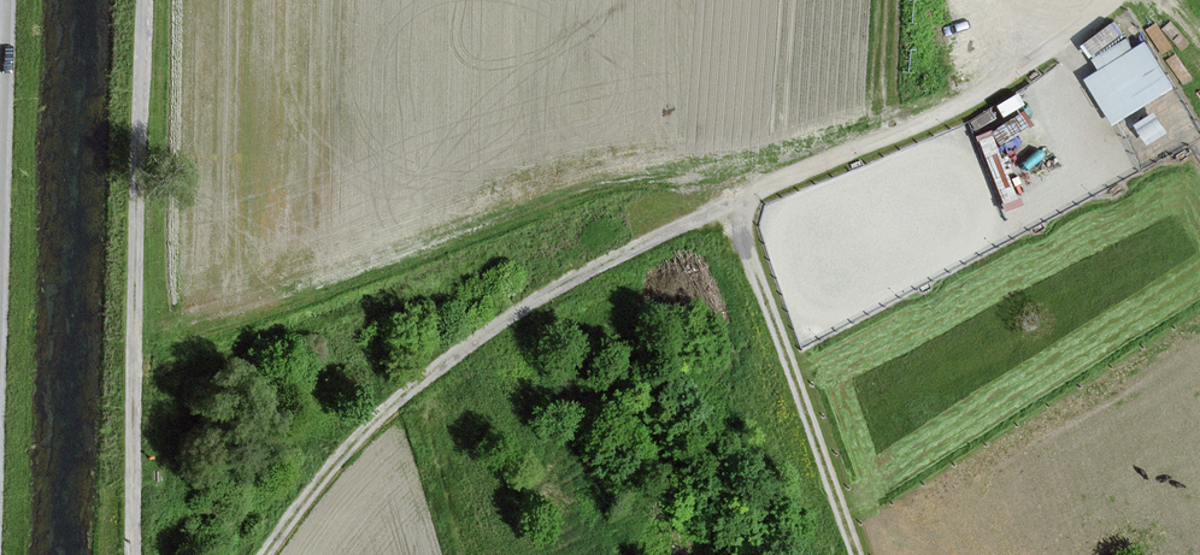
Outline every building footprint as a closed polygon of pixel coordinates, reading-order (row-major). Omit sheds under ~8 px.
[(1087,73),(1115,119),(1175,84),(1131,9),(1084,37),(1101,65),(1087,73)]
